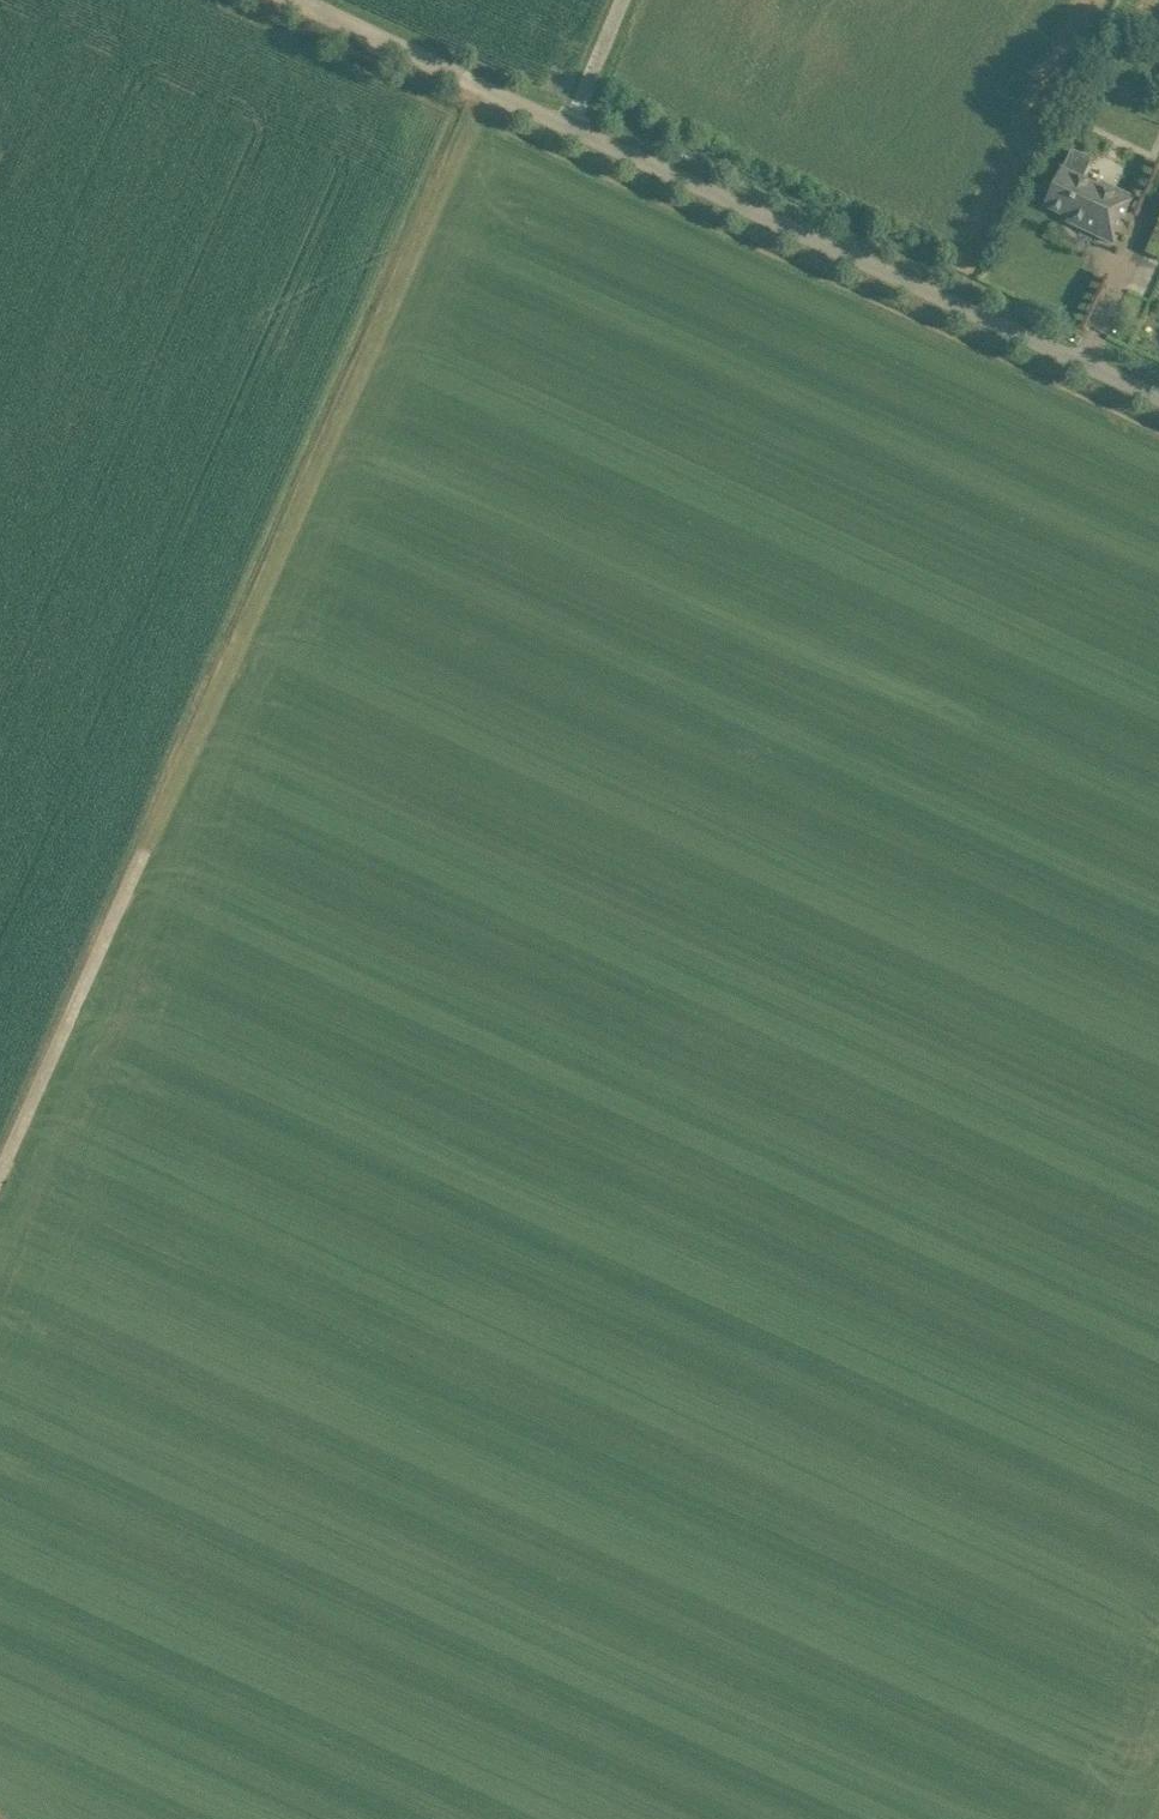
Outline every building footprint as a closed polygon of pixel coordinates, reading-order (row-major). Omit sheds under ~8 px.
[(1071,151),(1063,169),(1062,168),(1044,206),(1082,224),(1080,227),(1114,243),(1135,198),(1116,189),(1114,193),(1084,179),(1091,161),(1090,157),(1074,150),(1071,151)]
